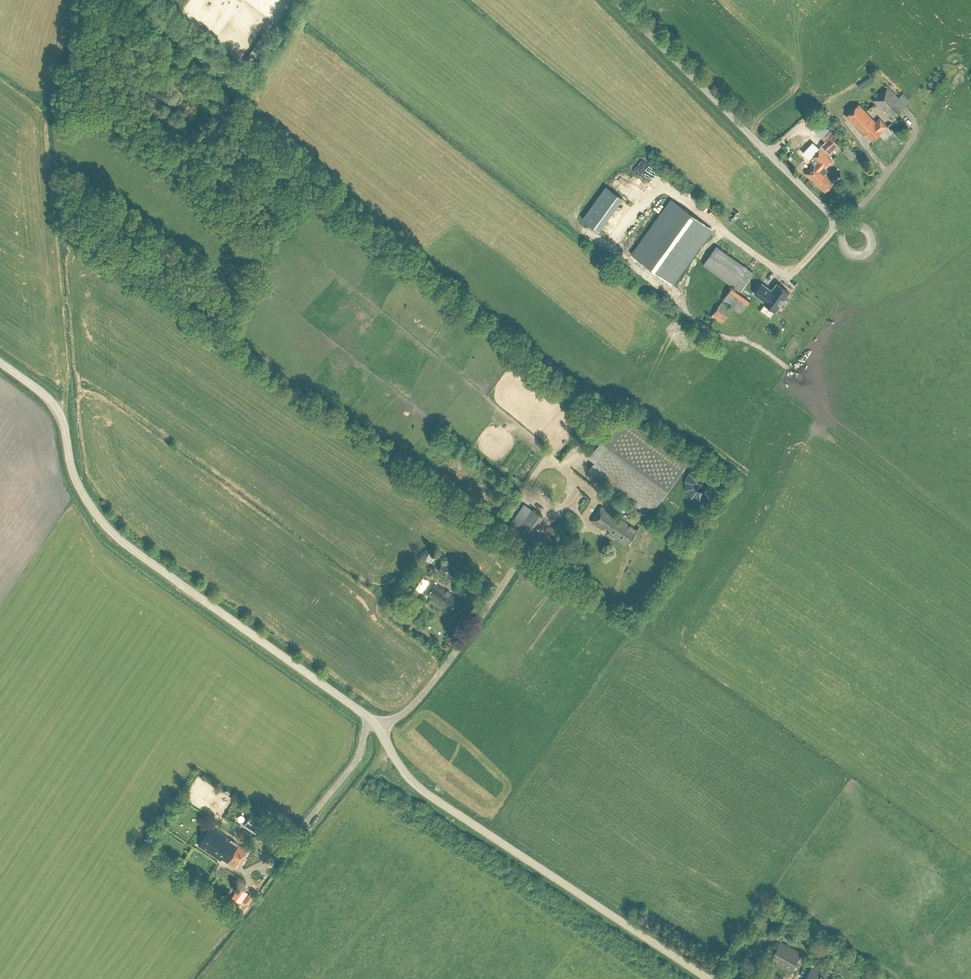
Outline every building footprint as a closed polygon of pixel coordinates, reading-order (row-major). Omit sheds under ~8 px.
[(899,96),(887,84),(872,100),(883,111),(886,108),(893,116),(910,99),(902,92),(899,96)] [(865,132),(871,139),(881,130),(881,129),(886,125),(879,117),(875,121),(858,103),(846,115),(863,134),(865,132)] [(907,126),(903,132),(910,137),(914,130),(907,126)] [(833,132),(821,143),(830,153),(842,140),(833,132)] [(824,190),(833,181),(820,169),(823,166),(824,168),(831,160),(818,147),(808,157),(813,162),(804,172),(824,190)] [(640,176),(649,180),(652,174),(643,170),(640,176)] [(606,185),(583,217),(599,229),(622,197),(606,185)] [(631,252),(672,282),(712,228),(670,198),(631,252)] [(752,271),(716,245),(703,263),(739,289),(752,271)] [(768,287),(760,297),(764,300),(763,301),(776,310),(789,292),(776,282),(771,289),(768,287)] [(730,287),(721,300),(740,313),(749,300),(730,287)] [(721,301),(711,315),(721,321),(731,308),(721,301)] [(627,417),(588,468),(649,513),(687,462),(627,417)] [(582,443),(594,427),(588,422),(576,438),(582,443)] [(534,474),(546,453),(539,448),(527,469),(534,474)] [(523,502),(505,528),(526,542),(543,516),(523,502)] [(601,505),(591,520),(603,529),(605,526),(610,529),(608,532),(627,545),(637,529),(601,505)] [(438,570),(453,580),(459,571),(444,561),(438,570)] [(423,576),(416,587),(422,591),(429,580),(423,576)] [(603,583),(594,578),(588,586),(597,592),(603,583)] [(445,580),(441,585),(465,601),(468,596),(445,580)] [(433,582),(426,592),(443,605),(445,603),(451,608),(457,599),(433,582)] [(252,812),(244,825),(259,835),(268,822),(252,812)] [(222,857),(218,864),(225,868),(230,862),(236,866),(247,849),(213,827),(200,846),(220,859),(222,857)] [(243,885),(259,898),(266,889),(249,876),(243,885)] [(239,886),(229,901),(239,908),(249,893),(239,886)] [(770,960),(790,971),(800,952),(780,941),(777,946),(769,942),(764,949),(773,954),(770,960)] [(740,966),(738,969),(745,974),(752,964),(745,959),(743,962),(741,961),(738,965),(740,966)] [(804,978),(830,978),(811,968),(804,978)]
